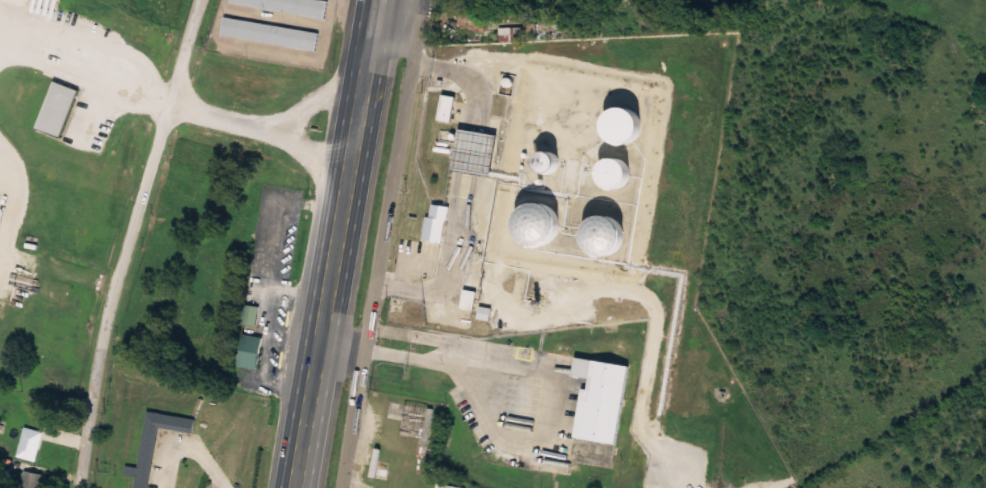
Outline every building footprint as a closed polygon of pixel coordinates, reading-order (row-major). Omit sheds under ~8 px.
[(328,1),(320,0),(230,0),(229,5),(325,20),(328,1)] [(221,38),(316,52),(319,34),(223,19),(221,38)] [(556,41),(560,25),(536,20),(532,36),(556,41)] [(36,131),(61,139),(77,90),(52,82),(36,131)] [(450,123),(454,98),(441,96),(437,121),(450,123)] [(630,111),(606,111),(606,146),(630,146),(630,111)] [(488,177),(496,138),(473,134),(471,144),(457,141),(452,170),(488,177)] [(533,168),(548,176),(557,159),(542,151),(533,168)] [(604,187),(622,185),(619,159),(601,161),(604,187)] [(543,246),(553,211),(525,203),(516,239),(543,246)] [(443,237),(446,208),(430,206),(427,235),(443,237)] [(621,243),(605,219),(582,235),(598,259),(621,243)] [(460,308),(472,311),(476,293),(464,291),(460,308)] [(255,328),(258,308),(244,305),(240,325),(255,328)] [(489,321),(490,310),(479,308),(478,320),(489,321)] [(238,369),(258,370),(260,337),(240,336),(238,369)] [(616,445),(627,366),(574,358),(571,377),(587,380),(586,390),(580,389),(573,439),(616,445)] [(159,426),(149,487),(132,487),(134,477),(127,476),(128,467),(138,468),(147,411),(195,419),(193,431),(159,426)] [(43,434),(25,428),(16,457),(34,463),(43,434)] [(43,476),(24,472),(21,487),(40,487),(43,476)]
